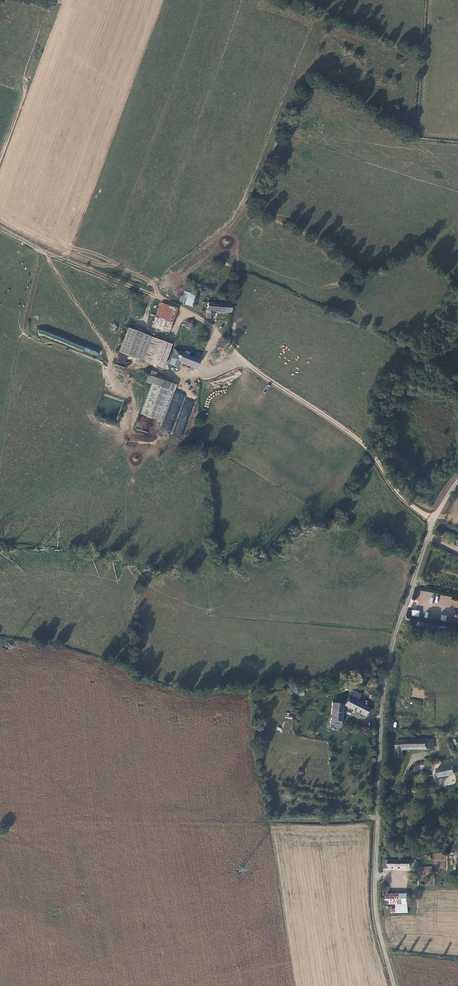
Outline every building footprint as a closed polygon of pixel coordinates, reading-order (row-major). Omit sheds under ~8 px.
[(194,296),(187,293),(183,305),(190,307),(194,296)] [(230,311),(231,303),(207,301),(206,318),(212,318),(213,311),(230,311)] [(177,310),(161,304),(156,317),(172,323),(177,310)] [(172,323),(156,317),(152,327),(167,334),(172,323)] [(141,361),(151,336),(129,327),(120,351),(141,361)] [(141,361),(163,369),(172,344),(151,336),(141,361)] [(197,367),(200,359),(194,357),(189,355),(191,352),(187,350),(185,354),(182,353),(183,352),(176,349),(170,365),(178,368),(181,362),(197,367)] [(115,364),(124,367),(128,356),(119,353),(115,364)] [(140,414),(162,423),(176,386),(156,378),(157,375),(149,372),(145,383),(151,386),(140,414)] [(161,430),(181,437),(194,402),(184,398),(181,404),(172,401),(161,430)] [(417,621),(430,624),(430,625),(444,628),(445,622),(418,616),(417,621)] [(367,711),(369,708),(355,700),(346,695),(345,697),(344,696),(343,696),(342,696),(341,697),(341,699),(342,700),(343,700),(342,703),(362,714),(364,710),(367,711)] [(340,702),(330,701),(329,713),(329,719),(339,719),(340,702)] [(426,747),(426,737),(395,738),(395,756),(400,756),(400,748),(426,747)] [(453,763),(434,768),(436,776),(452,773),(452,771),(455,771),(453,763)] [(382,867),(417,867),(417,861),(413,861),(413,858),(386,858),(381,859),(382,867)] [(434,869),(445,869),(445,862),(434,861),(434,869)] [(394,902),(394,911),(409,911),(408,892),(399,893),(399,902),(394,902)] [(384,893),(384,902),(394,902),(399,902),(399,893),(384,893)]
